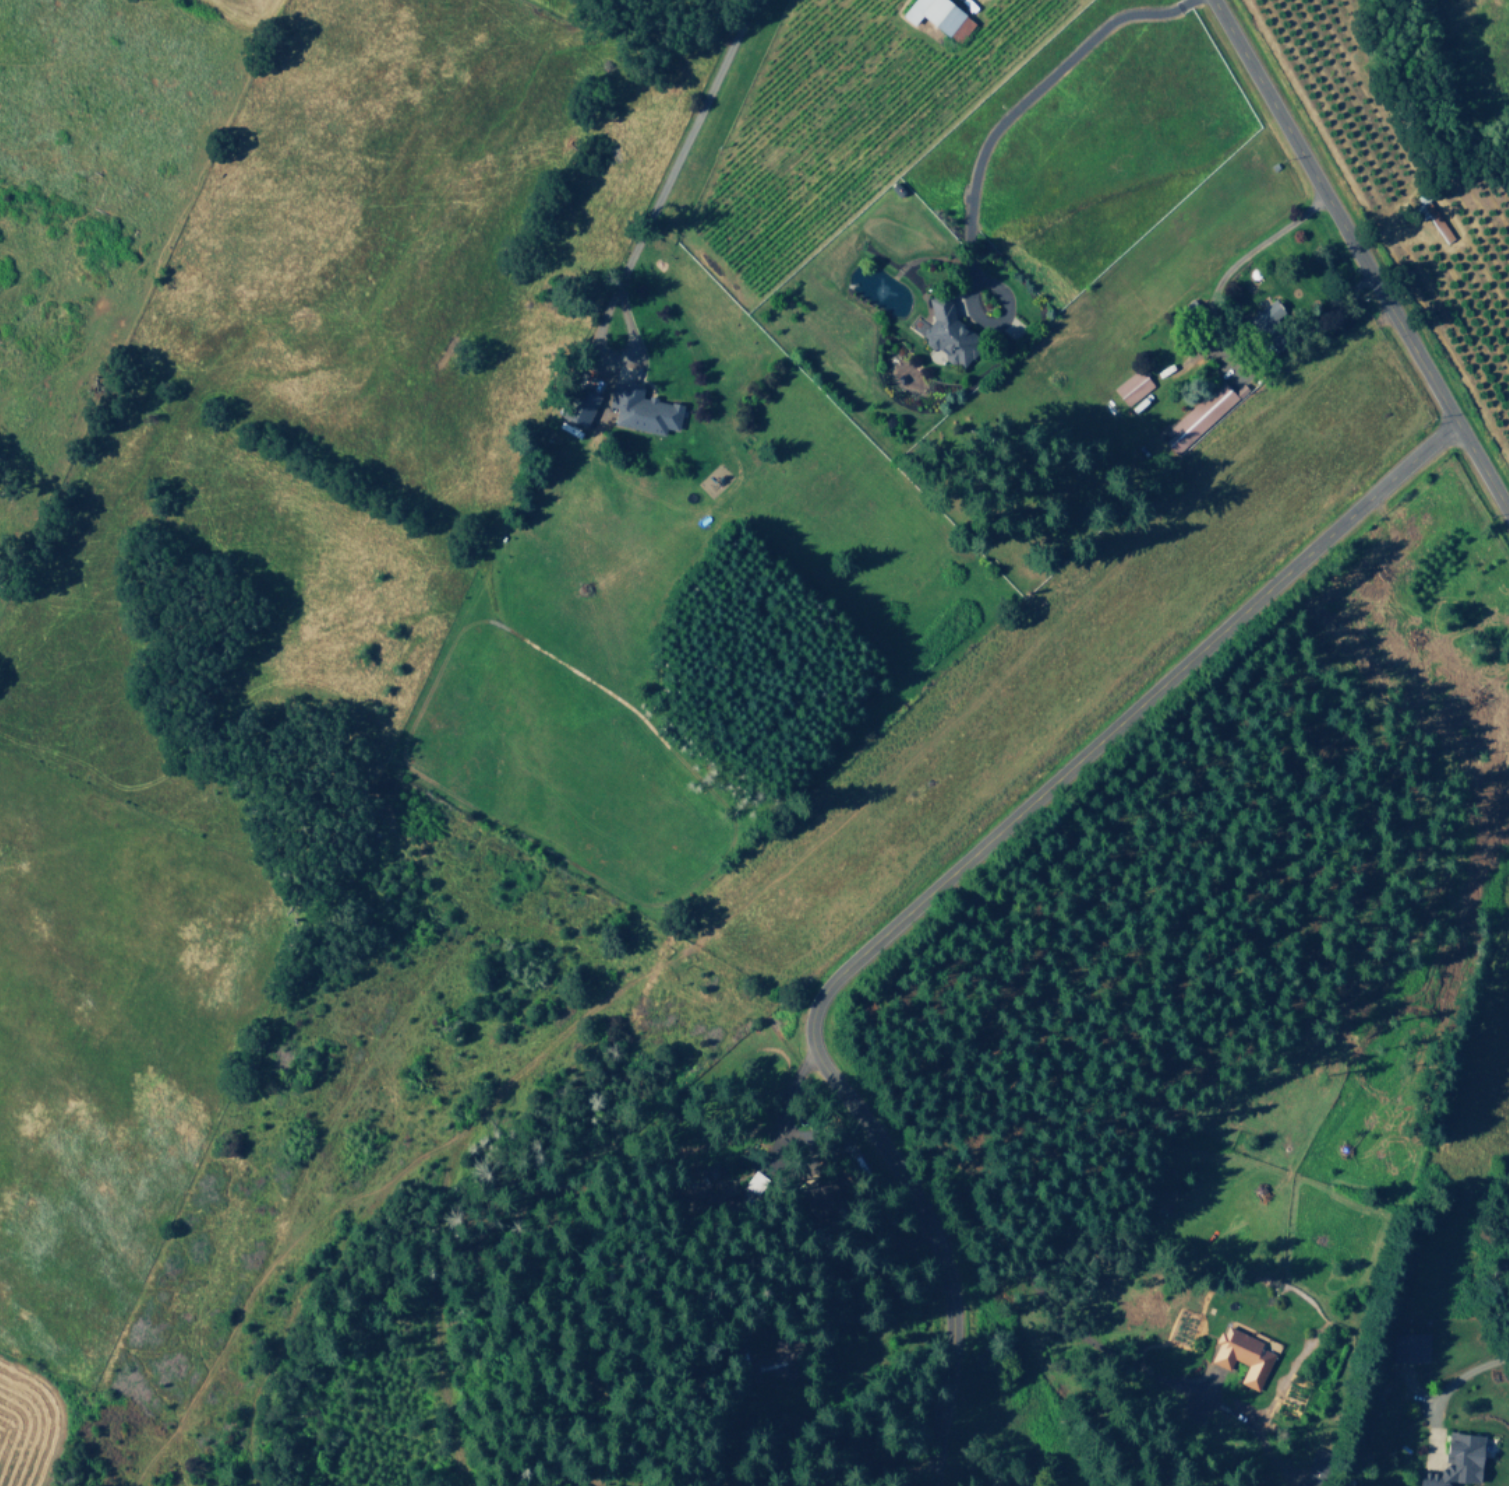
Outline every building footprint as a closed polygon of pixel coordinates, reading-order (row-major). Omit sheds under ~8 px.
[(918,17),(956,44),(973,21),(944,0),(912,0),(899,17),(912,26),(918,17)] [(925,298),(931,319),(918,333),(924,338),(921,342),(929,349),(936,347),(942,352),(944,360),(950,366),(965,362),(978,347),(976,337),(965,328),(964,328),(952,318),(946,293),(925,298)] [(1282,312),(1274,299),(1247,316),(1255,329),(1282,312)] [(1125,407),(1152,386),(1137,367),(1110,389),(1125,407)] [(1236,398),(1218,379),(1162,433),(1167,438),(1163,442),(1176,456),(1236,398)] [(662,435),(663,427),(675,430),(680,404),(639,396),(641,387),(612,381),(606,407),(614,408),(611,425),(662,435)] [(597,396),(575,385),(560,416),(583,427),(597,396)] [(1256,1391),(1272,1353),(1257,1347),(1260,1341),(1224,1326),(1221,1333),(1217,1331),(1213,1342),(1216,1343),(1208,1361),(1227,1369),(1232,1359),(1245,1365),(1237,1383),(1256,1391)] [(1447,1431),(1443,1472),(1417,1469),(1415,1485),(1448,1485),(1449,1480),(1476,1483),(1482,1435),(1447,1431)] [(1311,1447),(1299,1485),(1320,1485),(1331,1453),(1311,1447)]
